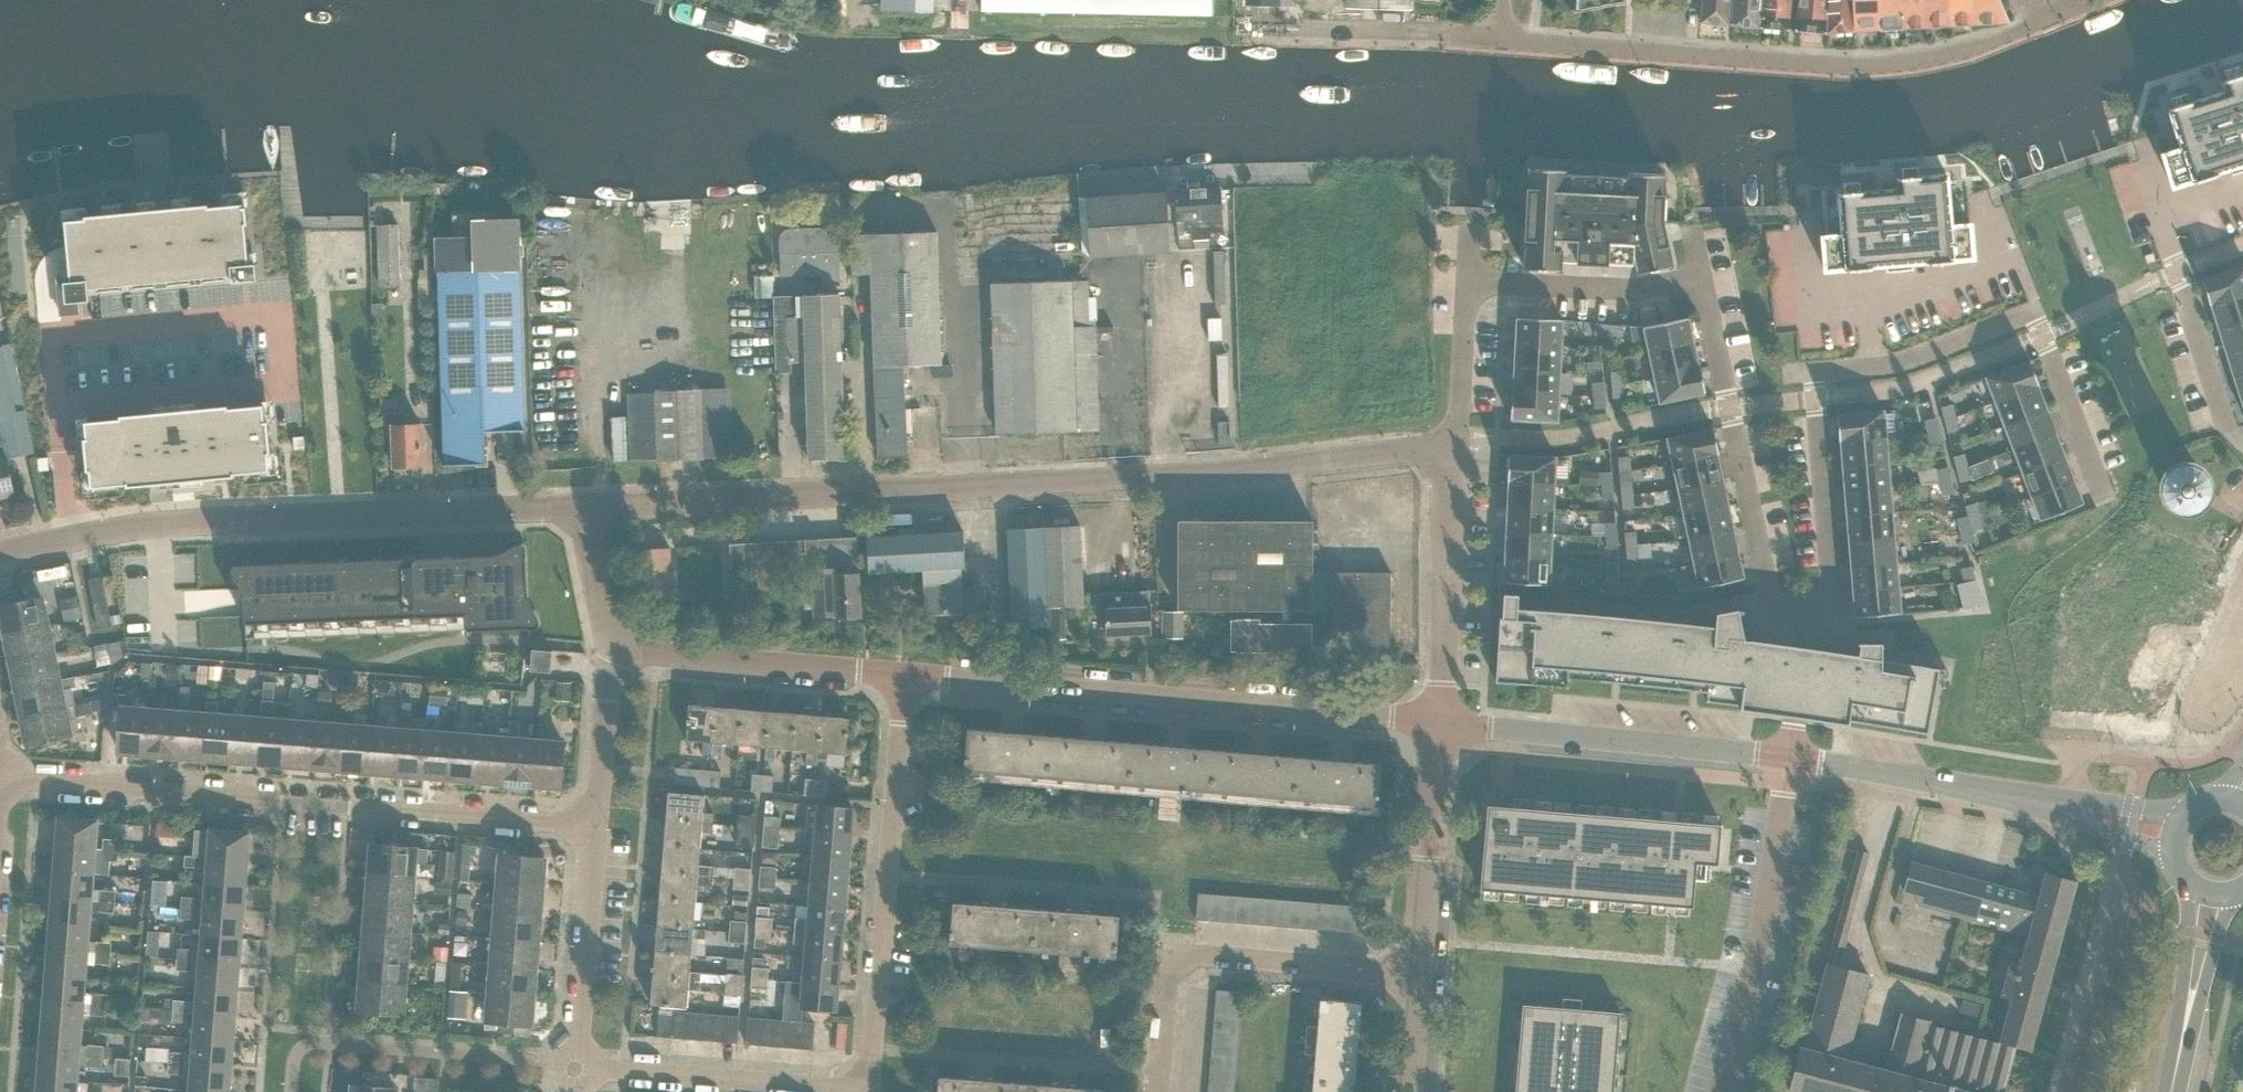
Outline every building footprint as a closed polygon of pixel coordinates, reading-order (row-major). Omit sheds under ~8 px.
[(928,0),(834,0),(833,30),(880,31),(881,8),(928,10),(928,0)] [(1213,0),(981,0),(981,11),(1212,15),(1213,0)] [(1347,7),(1413,9),(1413,0),(1348,0),(1347,7)] [(1575,10),(1574,10),(1574,12),(1626,3),(1626,0),(1576,0),(1575,10)] [(1729,0),(1701,0),(1700,22),(1727,24),(1729,0)] [(1762,0),(1734,0),(1732,24),(1760,27),(1762,0)] [(1791,0),(1762,0),(1760,27),(1788,29),(1791,0)] [(1796,30),(1825,33),(1828,0),(1798,0),(1796,30)] [(1854,31),(1852,0),(1828,0),(1825,33),(1854,31)] [(1874,30),(1872,0),(1852,0),(1854,31),(1874,30)] [(1898,28),(1897,0),(1872,0),(1874,30),(1898,28)] [(1920,27),(1919,0),(1897,0),(1898,28),(1920,27)] [(1920,27),(1941,26),(1940,0),(1919,0),(1920,27)] [(1964,25),(1962,0),(1940,0),(1941,26),(1964,25)] [(1964,25),(2006,22),(2008,21),(1999,0),(1962,0),(1964,25)] [(2221,80),(2224,90),(2167,108),(2180,148),(2161,154),(2171,184),(2189,178),(2191,183),(2217,175),(2217,172),(2229,168),(2231,175),(2242,171),(2242,73),(2221,80)] [(1628,176),(1565,173),(1565,170),(1529,168),(1524,268),(1560,270),(1561,261),(1635,264),(1637,273),(1672,266),(1662,220),(1664,174),(1628,173),(1628,176)] [(1950,225),(1946,173),(1896,178),(1897,188),(1837,193),(1841,234),(1822,236),(1824,270),(1844,268),(1844,271),(1871,269),(1871,266),(1885,265),(1885,272),(1913,270),(1912,263),(1926,262),(1926,264),(1954,262),(1953,259),(1972,258),(1970,223),(1950,225)] [(1223,232),(1220,188),(1175,190),(1178,235),(1182,234),(1181,220),(1190,220),(1191,240),(1211,239),(1210,233),(1223,232)] [(1090,257),(1170,251),(1166,191),(1086,197),(1090,257)] [(385,224),(384,198),(371,198),(371,225),(378,225),(379,285),(401,285),(399,224),(385,224)] [(56,278),(56,282),(58,307),(59,307),(59,312),(78,310),(78,306),(78,301),(91,300),(91,293),(233,279),(233,281),(259,278),(257,262),(250,263),(247,224),(249,224),(247,206),(245,206),(245,203),(210,206),(210,203),(191,205),(192,208),(175,209),(175,207),(157,208),(157,211),(140,213),(140,210),(122,212),(122,214),(105,216),(105,213),(87,215),(87,218),(66,220),(71,267),(68,267),(66,267),(64,268),(62,269),(60,270),(59,272),(58,273),(57,274),(56,276),(56,278)] [(518,219),(477,220),(477,237),(437,238),(444,465),(486,464),(485,432),(525,431),(518,219)] [(2133,228),(2138,253),(2158,249),(2153,224),(2133,228)] [(799,228),(798,226),(794,226),(794,228),(790,228),(786,229),(783,232),(780,236),(780,240),(780,276),(822,275),(822,285),(839,285),(838,227),(799,228)] [(941,364),(936,231),(850,235),(851,275),(871,274),(875,366),(875,398),(877,457),(907,455),(905,395),(904,395),(902,365),(941,364)] [(2024,261),(2035,297),(2060,289),(2049,253),(2024,261)] [(2201,280),(2209,304),(2210,304),(2242,293),(2242,266),(2201,280)] [(755,297),(773,297),(772,274),(754,275),(755,297)] [(996,434),(1075,431),(1070,280),(991,282),(996,434)] [(1977,291),(1983,310),(2000,304),(1994,285),(1977,291)] [(844,459),(839,293),(804,294),(804,295),(774,296),(776,372),(792,372),(791,362),(806,362),(809,460),(844,459)] [(2210,304),(2218,328),(2242,320),(2242,293),(2210,304)] [(381,318),(381,303),(371,303),(371,318),(381,318)] [(1210,314),(1210,339),(1233,339),(1234,350),(1218,350),(1220,400),(1241,399),(1238,313),(1210,314)] [(1515,343),(1561,344),(1562,319),(1517,317),(1515,343)] [(1693,343),(1688,317),(1643,327),(1629,325),(1632,340),(1645,338),(1649,352),(1693,343)] [(2218,328),(2225,352),(2242,346),(2242,320),(2218,328)] [(1607,335),(1608,324),(1595,323),(1594,334),(1607,335)] [(1608,324),(1607,335),(1620,336),(1621,325),(1608,324)] [(1560,370),(1561,344),(1515,343),(1514,368),(1560,370)] [(1654,377),(1700,367),(1700,366),(1698,366),(1693,343),(1649,352),(1654,377)] [(1601,359),(1600,345),(1588,346),(1589,360),(1601,359)] [(2225,352),(2233,376),(2242,373),(2242,346),(2225,352)] [(16,412),(3,347),(0,347),(0,415),(16,412)] [(1994,401),(2038,385),(2029,360),(1985,377),(1994,401)] [(1602,362),(1586,361),(1586,365),(1586,370),(1602,370),(1602,362)] [(1700,367),(1654,377),(1659,402),(1705,393),(1700,367)] [(1558,395),(1560,370),(1514,368),(1513,392),(1518,393),(1558,395)] [(1611,384),(1623,383),(1622,370),(1610,371),(1611,384)] [(2233,376),(2241,401),(2242,400),(2242,373),(2233,376)] [(1593,395),(1604,394),(1603,381),(1592,382),(1593,395)] [(1623,383),(1611,384),(1612,398),(1624,397),(1623,383)] [(2004,425),(2046,409),(2037,386),(2039,386),(2038,385),(1994,401),(2004,425)] [(703,459),(703,457),(729,456),(727,388),(628,391),(629,413),(611,413),(613,460),(657,458),(657,460),(703,459)] [(1518,393),(1513,392),(1512,392),(1510,419),(1557,422),(1558,395),(1518,393)] [(1604,394),(1593,395),(1594,409),(1606,408),(1604,394)] [(404,425),(404,412),(403,397),(379,398),(380,414),(385,413),(386,431),(392,431),(393,466),(422,465),(420,424),(404,425)] [(88,438),(86,438),(89,471),(91,470),(93,487),(128,483),(128,486),(162,483),(162,480),(202,476),(202,479),(236,475),(236,473),(271,470),(269,453),(272,453),(269,420),(266,420),(265,404),(229,407),(229,405),(195,408),(196,411),(155,414),(155,412),(121,415),(122,418),(86,421),(88,438)] [(1953,418),(1955,417),(1952,404),(1940,407),(1943,420),(1953,418)] [(2013,448),(2055,432),(2046,409),(2004,425),(2013,448)] [(1839,440),(1885,436),(1883,410),(1836,414),(1839,440)] [(1953,418),(1943,420),(1947,433),(1958,430),(1955,417),(1953,418)] [(1927,433),(1938,431),(1936,418),(1924,420),(1927,433)] [(1673,463),(1718,454),(1713,428),(1667,438),(1672,464),(1673,463)] [(1938,431),(1927,433),(1930,446),(1941,443),(1938,431)] [(2022,472),(2064,456),(2055,432),(2013,448),(2022,472)] [(1842,465),(1888,461),(1885,436),(1839,440),(1839,441),(1840,441),(1842,465)] [(1956,469),(1967,466),(1964,453),(1953,456),(1956,469)] [(1678,488),(1722,479),(1717,455),(1718,455),(1718,454),(1673,463),(1672,464),(1678,488)] [(1507,480),(1554,483),(1555,457),(1509,455),(1507,480)] [(1619,470),(1631,469),(1630,455),(1617,456),(1619,470)] [(2031,495),(2073,479),(2064,456),(2022,472),(2031,495)] [(14,494),(6,457),(0,458),(0,497),(14,494)] [(1844,490),(1890,486),(1888,461),(1842,465),(1844,490)] [(2181,506),(2184,506),(2187,506),(2191,505),(2194,503),(2196,501),(2199,499),(2201,496),(2202,493),(2204,490),(2204,486),(2204,483),(2204,480),(2203,476),(2201,473),(2199,471),(2197,468),(2194,466),(2192,464),(2188,463),(2185,462),(2182,462),(2178,463),(2175,463),(2172,465),(2169,466),(2166,469),(2164,471),(2162,474),(2161,477),(2160,480),(2160,484),(2160,487),(2161,491),(2162,494),(2164,497),(2166,499),(2168,502),(2171,503),(2174,505),(2177,506),(2181,506)] [(1967,466),(1956,469),(1959,482),(1971,479),(1967,466)] [(1939,483),(1951,480),(1947,467),(1936,470),(1939,483)] [(1621,495),(1633,493),(1631,469),(1619,470),(1621,495)] [(1579,470),(1578,484),(1598,485),(1598,471),(1579,470)] [(1601,485),(1612,484),(1611,471),(1600,472),(1601,485)] [(1683,513),(1727,503),(1722,479),(1678,488),(1683,513)] [(2073,479),(2031,495),(2040,520),(2083,504),(2073,479)] [(1553,508),(1554,483),(1507,480),(1507,482),(1509,482),(1507,506),(1553,508)] [(1951,480),(1939,483),(1943,495),(1954,492),(1951,480)] [(1612,484),(1601,485),(1602,497),(1614,496),(1612,484)] [(1846,515),(1892,511),(1890,486),(1844,490),(1846,515)] [(1633,493),(1621,495),(1622,508),(1634,507),(1633,493)] [(1979,516),(1976,502),(1965,505),(1967,515),(1968,519),(1979,516)] [(1688,537),(1733,528),(1727,503),(1683,513),(1688,537)] [(1552,533),(1553,508),(1507,506),(1506,531),(1552,533)] [(1848,540),(1894,536),(1892,511),(1846,515),(1848,540)] [(1967,515),(1956,518),(1958,527),(1959,532),(1969,529),(1970,529),(1971,529),(1968,519),(1967,515)] [(1979,516),(1968,519),(1971,529),(1971,531),(1982,528),(1979,516)] [(1312,610),(1312,521),(1178,520),(1177,609),(1312,610)] [(1605,536),(1617,535),(1616,521),(1604,522),(1605,536)] [(1047,607),(1060,606),(1083,605),(1080,525),(1007,529),(1012,628),(1048,626),(1047,607)] [(1693,562),(1738,553),(1733,528),(1688,537),(1693,562)] [(1969,529),(1959,532),(1963,544),(1974,541),(1971,531),(1971,529),(1970,529),(1969,529)] [(1625,545),(1637,544),(1636,530),(1624,531),(1625,545)] [(963,613),(961,567),(965,567),(963,531),(867,537),(869,573),(923,570),(926,615),(963,613)] [(1551,558),(1552,533),(1506,531),(1505,556),(1551,558)] [(1617,535),(1605,536),(1606,548),(1618,547),(1617,535)] [(1851,565),(1896,561),(1894,536),(1848,540),(1851,565)] [(757,570),(857,564),(856,537),(755,542),(757,570)] [(757,570),(755,542),(729,544),(730,571),(757,570)] [(1637,544),(1625,545),(1626,558),(1638,557),(1637,544)] [(669,547),(634,549),(637,606),(672,604),(669,547)] [(1738,553),(1693,562),(1699,588),(1743,578),(1738,553)] [(526,554),(244,566),(246,637),(529,626),(526,554)] [(1549,584),(1551,558),(1505,556),(1504,582),(1549,584)] [(1853,590),(1898,587),(1896,561),(1851,565),(1853,590)] [(1964,582),(1975,579),(1972,566),(1960,569),(1964,582)] [(835,572),(834,568),(811,569),(812,616),(834,615),(834,617),(861,616),(859,571),(835,572)] [(154,634),(151,569),(125,570),(128,635),(154,634)] [(1390,653),(1390,572),(1330,572),(1329,653),(1390,653)] [(103,576),(88,579),(91,598),(97,629),(112,626),(110,615),(109,611),(106,595),(106,591),(103,576)] [(1964,582),(1967,594),(1978,591),(1975,579),(1964,582)] [(1620,594),(1620,581),(1607,580),(1607,593),(1620,594)] [(1620,581),(1620,594),(1633,594),(1634,581),(1620,581)] [(1898,587),(1853,590),(1855,617),(1900,613),(1898,587)] [(1136,591),(1094,593),(1095,608),(1105,607),(1106,635),(1151,633),(1149,602),(1148,590),(1136,591)] [(1700,624),(1609,614),(1518,607),(1518,594),(1503,593),(1502,617),(1500,617),(1495,681),(1535,684),(1568,686),(1569,677),(1620,682),(1707,691),(1706,700),(1740,704),(1739,709),(1778,714),(1794,716),(1810,718),(1813,719),(1849,724),(1849,719),(1927,733),(1939,668),(1882,658),(1882,642),(1857,642),(1857,644),(1860,644),(1858,654),(1804,647),(1745,638),(1738,608),(1701,615),(1700,624)] [(77,595),(60,599),(64,621),(81,617),(77,595)] [(47,625),(42,598),(0,606),(0,607),(6,634),(47,625)] [(1061,625),(1060,606),(1047,607),(1048,626),(1061,625)] [(1183,638),(1183,610),(1161,610),(1161,638),(1183,638)] [(1312,657),(1312,623),(1259,623),(1259,618),(1236,618),(1236,619),(1230,619),(1230,652),(1236,652),(1271,652),(1271,664),(1311,664),(1312,657)] [(11,661),(53,652),(47,625),(6,634),(11,661)] [(111,665),(127,653),(124,639),(94,645),(98,666),(110,663),(111,665)] [(550,672),(552,651),(531,649),(530,670),(550,672)] [(17,688),(59,680),(53,652),(11,661),(17,688)] [(167,664),(166,678),(179,679),(180,665),(167,664)] [(224,681),(225,667),(210,665),(209,680),(224,681)] [(236,667),(235,677),(249,678),(249,668),(236,667)] [(344,686),(344,672),(326,671),(325,685),(344,686)] [(347,672),(346,684),(357,685),(358,672),(347,672)] [(307,673),(306,687),(318,688),(319,674),(307,673)] [(64,707),(64,706),(59,680),(17,688),(22,716),(64,707)] [(569,700),(570,682),(556,682),(555,700),(569,700)] [(447,686),(428,685),(427,702),(445,704),(447,686)] [(180,686),(179,704),(189,705),(190,686),(180,686)] [(468,689),(467,703),(483,704),(484,690),(468,689)] [(318,690),(317,704),(331,705),(332,691),(318,690)] [(114,693),(113,707),(121,708),(125,708),(126,694),(114,693)] [(64,707),(22,716),(28,743),(70,735),(67,719),(92,713),(92,711),(103,708),(102,700),(90,702),(90,700),(64,706),(64,707)] [(259,719),(256,761),(284,764),(287,721),(271,720),(273,701),(261,700),(259,719)] [(402,701),(401,717),(411,718),(412,702),(402,701)] [(712,742),(715,706),(689,704),(686,740),(712,742)] [(738,745),(742,709),(715,706),(712,742),(711,754),(722,755),(723,743),(738,745)] [(145,753),(149,710),(125,708),(121,708),(118,750),(145,753)] [(765,747),(768,711),(742,709),(738,745),(765,747)] [(173,755),(176,712),(149,710),(145,753),(173,755)] [(791,749),(795,713),(768,711),(765,747),(764,760),(774,760),(775,748),(791,749)] [(201,757),(204,714),(176,712),(173,755),(201,757)] [(818,759),(822,715),(795,713),(791,749),(808,751),(808,758),(818,759)] [(228,759),(232,717),(204,714),(201,757),(228,759)] [(822,715),(818,759),(826,759),(826,752),(845,754),(848,718),(822,715)] [(256,761),(259,719),(232,717),(228,759),(256,761)] [(505,781),(508,739),(492,738),(494,719),(482,718),(480,737),(477,779),(505,781)] [(508,739),(505,781),(532,784),(536,741),(520,740),(521,721),(509,720),(508,739)] [(311,766),(315,723),(287,721),(284,764),(311,766)] [(339,768),(342,726),(315,723),(311,766),(339,768)] [(366,770),(370,728),(342,726),(339,768),(366,770)] [(394,772),(397,730),(370,728),(366,770),(394,772)] [(1047,777),(1050,735),(1024,733),(1024,731),(994,729),(994,731),(967,728),(964,770),(992,773),(991,783),(1019,786),(1020,775),(1047,777)] [(397,730),(394,772),(422,775),(425,732),(397,730)] [(425,732),(422,775),(449,777),(453,734),(425,732)] [(480,737),(453,734),(449,777),(477,779),(480,737)] [(1129,784),(1132,743),(1106,740),(1106,738),(1077,736),(1077,738),(1050,735),(1047,777),(1074,780),(1073,790),(1101,793),(1102,782),(1129,784)] [(536,741),(532,784),(560,786),(563,743),(536,741)] [(1212,792),(1215,750),(1188,747),(1188,745),(1159,743),(1159,745),(1132,743),(1129,784),(1156,787),(1154,815),(1182,818),(1184,794),(1186,794),(1186,789),(1212,792)] [(1294,799),(1297,757),(1271,754),(1271,753),(1241,750),(1241,752),(1215,750),(1212,792),(1239,794),(1238,805),(1266,807),(1267,796),(1294,799)] [(1297,757),(1294,799),(1321,801),(1320,812),(1348,814),(1349,803),(1377,806),(1380,764),(1353,762),(1353,760),(1324,757),(1324,759),(1297,757)] [(708,786),(709,770),(674,767),(673,783),(708,786)] [(709,770),(708,786),(719,787),(721,771),(709,770)] [(761,791),(763,774),(753,774),(751,790),(761,791)] [(763,774),(761,791),(772,792),(774,775),(763,774)] [(814,795),(816,778),(806,778),(804,794),(814,795)] [(816,778),(814,795),(826,796),(828,779),(816,778)] [(666,820),(713,824),(714,813),(703,812),(704,795),(668,792),(666,820)] [(807,817),(805,831),(850,835),(853,807),(808,803),(807,817)] [(1486,820),(1480,889),(1693,906),(1696,862),(1718,864),(1721,824),(1508,806),(1508,813),(1487,812),(1486,820)] [(738,826),(755,827),(756,816),(739,814),(738,826)] [(763,828),(780,829),(781,816),(764,815),(763,828)] [(58,845),(94,848),(96,821),(61,818),(58,845)] [(712,832),(713,824),(666,820),(664,847),(700,850),(701,831),(712,832)] [(156,824),(156,836),(173,837),(174,826),(156,824)] [(753,848),(755,827),(738,826),(736,846),(753,848)] [(778,848),(780,829),(763,828),(762,847),(778,848)] [(185,855),(245,860),(247,833),(212,831),(210,846),(186,844),(185,855)] [(848,860),(850,835),(805,831),(804,842),(815,843),(813,857),(848,860)] [(102,848),(119,849),(120,839),(103,838),(102,848)] [(372,844),(370,872),(413,876),(414,861),(427,862),(428,848),(415,847),(372,844)] [(462,844),(461,854),(476,855),(477,845),(462,844)] [(92,873),(94,848),(58,845),(56,871),(92,873)] [(699,864),(700,850),(664,847),(661,873),(713,877),(713,866),(699,864)] [(118,861),(119,849),(102,848),(101,859),(118,861)] [(442,850),(440,878),(452,879),(454,851),(442,850)] [(2015,1044),(2002,1041),(1933,1023),(1933,1020),(1903,1013),(1889,1069),(1849,1058),(1870,974),(1840,966),(1868,853),(1858,850),(1804,1048),(1801,1047),(1789,1090),(1796,1091),(2003,1091),(2015,1044)] [(762,851),(761,862),(777,863),(777,852),(762,851)] [(499,882),(541,886),(544,858),(501,854),(499,882)] [(243,886),(245,860),(185,855),(184,866),(199,867),(209,869),(207,883),(243,886)] [(845,885),(848,860),(813,857),(811,882),(845,885)] [(2015,1044),(2030,1048),(2075,881),(2045,873),(2039,898),(2034,897),(2035,891),(2025,888),(2024,894),(2019,893),(2020,891),(1911,862),(1904,890),(1968,906),(1966,916),(2030,932),(2021,965),(2011,962),(2004,992),(2014,995),(2002,1041),(2015,1044)] [(461,864),(459,878),(469,879),(470,865),(461,864)] [(759,878),(776,879),(777,867),(760,865),(759,878)] [(734,879),(750,881),(751,869),(735,867),(734,879)] [(90,888),(92,873),(56,871),(54,897),(115,901),(116,890),(90,888)] [(370,872),(368,900),(411,903),(413,876),(370,872)] [(712,886),(713,877),(661,873),(659,900),(695,903),(697,885),(712,886)] [(775,888),(776,879),(759,878),(759,887),(775,888)] [(749,890),(750,881),(734,879),(733,888),(749,890)] [(451,895),(452,881),(434,880),(433,894),(451,895)] [(539,914),(541,886),(499,882),(497,910),(539,914)] [(843,910),(845,885),(811,882),(808,907),(843,910)] [(241,912),(243,886),(207,883),(206,898),(197,897),(181,896),(180,907),(241,912)] [(1195,919),(1208,920),(1210,893),(1197,892),(1195,919)] [(1208,920),(1221,921),(1223,894),(1210,893),(1208,920)] [(733,894),(732,904),(747,906),(747,895),(733,894)] [(1221,921),(1234,922),(1236,895),(1223,894),(1221,921)] [(1234,922),(1247,923),(1249,897),(1236,895),(1234,922)] [(114,912),(115,901),(54,897),(52,922),(87,925),(89,910),(114,912)] [(475,909),(475,904),(471,898),(457,897),(456,907),(475,909)] [(1247,923),(1260,924),(1263,898),(1249,897),(1247,923)] [(1260,924),(1274,925),(1276,899),(1263,898),(1260,924)] [(1274,925),(1287,926),(1289,900),(1276,899),(1274,925)] [(368,900),(366,927),(408,931),(411,903),(368,900)] [(693,927),(695,903),(659,900),(657,927),(705,930),(705,928),(693,927)] [(1287,926),(1300,927),(1302,901),(1289,900),(1287,926)] [(1300,927),(1313,929),(1315,902),(1302,901),(1300,927)] [(1032,951),(1036,909),(1009,907),(1009,905),(980,902),(980,904),(953,902),(950,944),(977,946),(976,957),(1004,959),(1005,948),(1032,951)] [(1313,929),(1326,930),(1329,903),(1315,902),(1313,929)] [(1326,930),(1340,931),(1342,904),(1329,903),(1326,930)] [(1340,931),(1353,932),(1355,905),(1342,904),(1340,931)] [(1368,907),(1355,905),(1353,932),(1366,933),(1368,907)] [(755,928),(771,929),(772,918),(768,917),(769,907),(757,906),(755,928)] [(239,938),(241,912),(180,907),(180,918),(205,920),(203,935),(239,938)] [(840,935),(843,910),(808,907),(807,919),(795,918),(794,931),(840,935)] [(457,909),(456,924),(468,925),(469,911),(457,909)] [(1036,909),(1032,951),(1059,953),(1057,981),(1085,984),(1087,960),(1088,960),(1089,956),(1115,958),(1118,916),(1091,914),(1091,912),(1062,909),(1062,911),(1036,909)] [(537,941),(539,914),(497,910),(494,938),(537,941)] [(729,932),(746,933),(747,921),(730,920),(729,932)] [(86,940),(87,925),(52,922),(50,948),(110,953),(111,942),(86,940)] [(438,923),(438,934),(449,934),(449,923),(438,923)] [(366,927),(363,955),(406,958),(408,931),(366,927)] [(705,938),(705,930),(657,927),(655,952),(691,956),(692,937),(705,938)] [(771,939),(771,929),(755,928),(754,938),(754,947),(763,948),(766,945),(766,939),(771,939)] [(838,960),(840,935),(794,931),(793,942),(805,943),(804,956),(804,958),(838,960)] [(745,943),(746,933),(729,932),(728,941),(745,943)] [(237,964),(239,938),(203,935),(202,950),(193,948),(177,947),(176,969),(192,971),(193,960),(201,961),(237,964)] [(535,969),(537,941),(494,938),(492,965),(535,969)] [(434,946),(433,959),(447,960),(448,947),(434,946)] [(110,964),(110,953),(50,948),(48,974),(83,977),(85,962),(110,964)] [(690,971),(691,956),(655,952),(653,978),(700,982),(701,972),(690,971)] [(363,955),(361,983),(404,986),(406,958),(363,955)] [(794,955),(792,980),(801,981),(801,983),(836,986),(838,960),(804,958),(804,956),(794,955)] [(751,979),(768,980),(768,968),(764,967),(764,957),(753,956),(752,966),(751,979)] [(235,990),(237,964),(201,961),(199,987),(235,990)] [(435,962),(435,974),(445,974),(446,962),(435,962)] [(532,996),(535,969),(492,965),(490,993),(532,996)] [(725,984),(742,986),(743,974),(726,973),(725,984)] [(82,992),(83,977),(48,974),(46,1000),(106,1005),(107,993),(82,992)] [(699,990),(700,982),(653,978),(650,1004),(687,1007),(688,989),(699,990)] [(767,989),(768,980),(751,979),(750,988),(767,989)] [(361,983),(359,1011),(402,1014),(404,986),(361,983)] [(833,1010),(836,986),(801,983),(799,1007),(833,1010)] [(741,995),(742,986),(725,984),(724,994),(723,1005),(740,1006),(741,995)] [(233,1015),(235,990),(199,987),(198,1003),(190,1002),(190,1000),(173,999),(172,1011),(233,1015)] [(1215,1002),(1241,1004),(1242,991),(1216,989),(1215,1002)] [(449,990),(447,1017),(466,1019),(468,991),(449,990)] [(530,1025),(532,996),(490,993),(487,1021),(530,1025)] [(1306,1039),(1358,1043),(1361,1001),(1333,999),(1328,998),(1327,999),(1320,998),(1317,1026),(1307,1025),(1306,1039)] [(106,1015),(106,1005),(46,1000),(44,1026),(79,1029),(80,1013),(106,1015)] [(1240,1017),(1241,1004),(1215,1002),(1214,1015),(1240,1017)] [(1614,1088),(1612,1088),(1607,1088),(1608,1075),(1615,1076),(1615,1073),(1608,1073),(1610,1060),(1614,1060),(1614,1061),(1616,1061),(1617,1043),(1611,1042),(1612,1030),(1617,1030),(1618,1031),(1620,1012),(1523,1004),(1521,1022),(1523,1023),(1523,1022),(1528,1023),(1527,1035),(1520,1035),(1519,1053),(1520,1053),(1525,1053),(1524,1066),(1518,1065),(1517,1067),(1524,1068),(1523,1080),(1516,1080),(1515,1091),(1613,1091),(1614,1088)] [(137,1007),(137,1019),(149,1020),(150,1008),(137,1007)] [(657,1036),(669,1037),(671,1011),(659,1010),(657,1036)] [(231,1041),(233,1015),(172,1011),(171,1021),(187,1022),(187,1027),(196,1028),(195,1039),(231,1041)] [(669,1037),(683,1038),(685,1012),(671,1011),(669,1037)] [(683,1038),(696,1039),(698,1013),(685,1012),(683,1038)] [(696,1039),(710,1040),(712,1014),(698,1013),(696,1039)] [(710,1040),(723,1042),(726,1015),(712,1014),(710,1040)] [(739,1017),(726,1015),(723,1042),(737,1043),(739,1017)] [(1239,1030),(1240,1017),(1214,1015),(1212,1028),(1239,1030)] [(746,1043),(759,1044),(761,1018),(748,1017),(746,1043)] [(759,1044),(772,1046),(774,1020),(761,1018),(759,1044)] [(772,1046),(785,1047),(788,1021),(774,1020),(772,1046)] [(785,1047),(799,1048),(801,1022),(788,1021),(785,1047)] [(814,1023),(801,1022),(799,1048),(812,1049),(814,1023)] [(78,1043),(79,1029),(44,1026),(42,1052),(102,1057),(103,1045),(78,1043)] [(1238,1043),(1239,1030),(1212,1028),(1211,1041),(1238,1043)] [(194,1052),(169,1051),(167,1072),(192,1074),(193,1064),(229,1067),(231,1041),(195,1039),(194,1052)] [(1355,1084),(1358,1043),(1306,1039),(1304,1053),(1315,1054),(1313,1081),(1355,1084)] [(1237,1056),(1238,1043),(1211,1041),(1210,1054),(1237,1056)] [(101,1067),(102,1057),(42,1052),(40,1078),(75,1081),(76,1065),(101,1067)] [(1236,1069),(1237,1056),(1210,1054),(1209,1066),(1236,1069)] [(191,1090),(212,1091),(227,1091),(229,1067),(193,1064),(192,1074),(192,1075),(191,1090)] [(1235,1082),(1236,1069),(1209,1066),(1208,1079),(1235,1082)] [(135,1075),(135,1085),(146,1085),(147,1075),(135,1075)] [(1021,1082),(995,1080),(995,1078),(966,1076),(966,1078),(938,1076),(937,1091),(1021,1091),(1021,1082)] [(75,1081),(40,1078),(39,1091),(74,1091),(75,1081)] [(1235,1082),(1208,1079),(1207,1091),(1234,1091),(1235,1082)] [(1355,1084),(1313,1081),(1312,1091),(1354,1091),(1355,1084)] [(1021,1091),(1104,1091),(1104,1089),(1077,1087),(1078,1085),(1048,1083),(1048,1085),(1021,1082),(1021,1091)]
